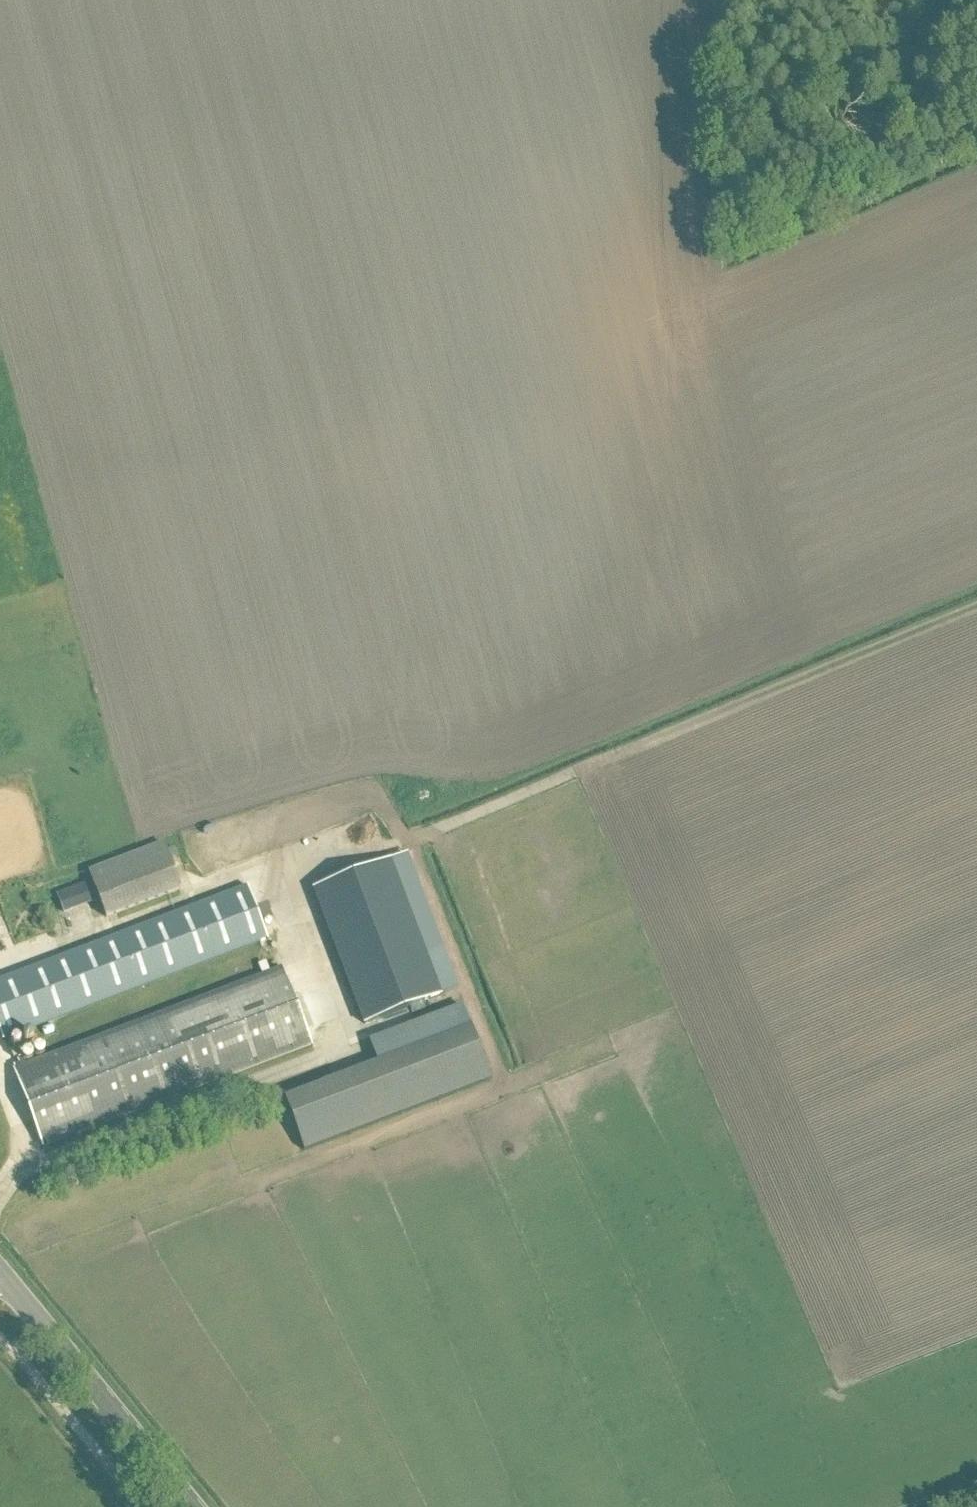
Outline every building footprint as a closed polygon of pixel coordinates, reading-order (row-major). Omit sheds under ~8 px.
[(106,917),(181,888),(163,843),(88,872),(106,917)] [(364,1024),(456,990),(405,855),(313,889),(364,1024)] [(89,884),(58,895),(65,915),(97,904),(89,884)] [(247,886),(0,980),(0,1029),(4,1039),(267,940),(247,886)] [(302,997),(293,999),(282,968),(14,1069),(44,1146),(311,1045),(305,1031),(313,1028),(302,997)] [(490,1081),(462,1006),(368,1042),(376,1063),(284,1098),(304,1152),(490,1081)]
